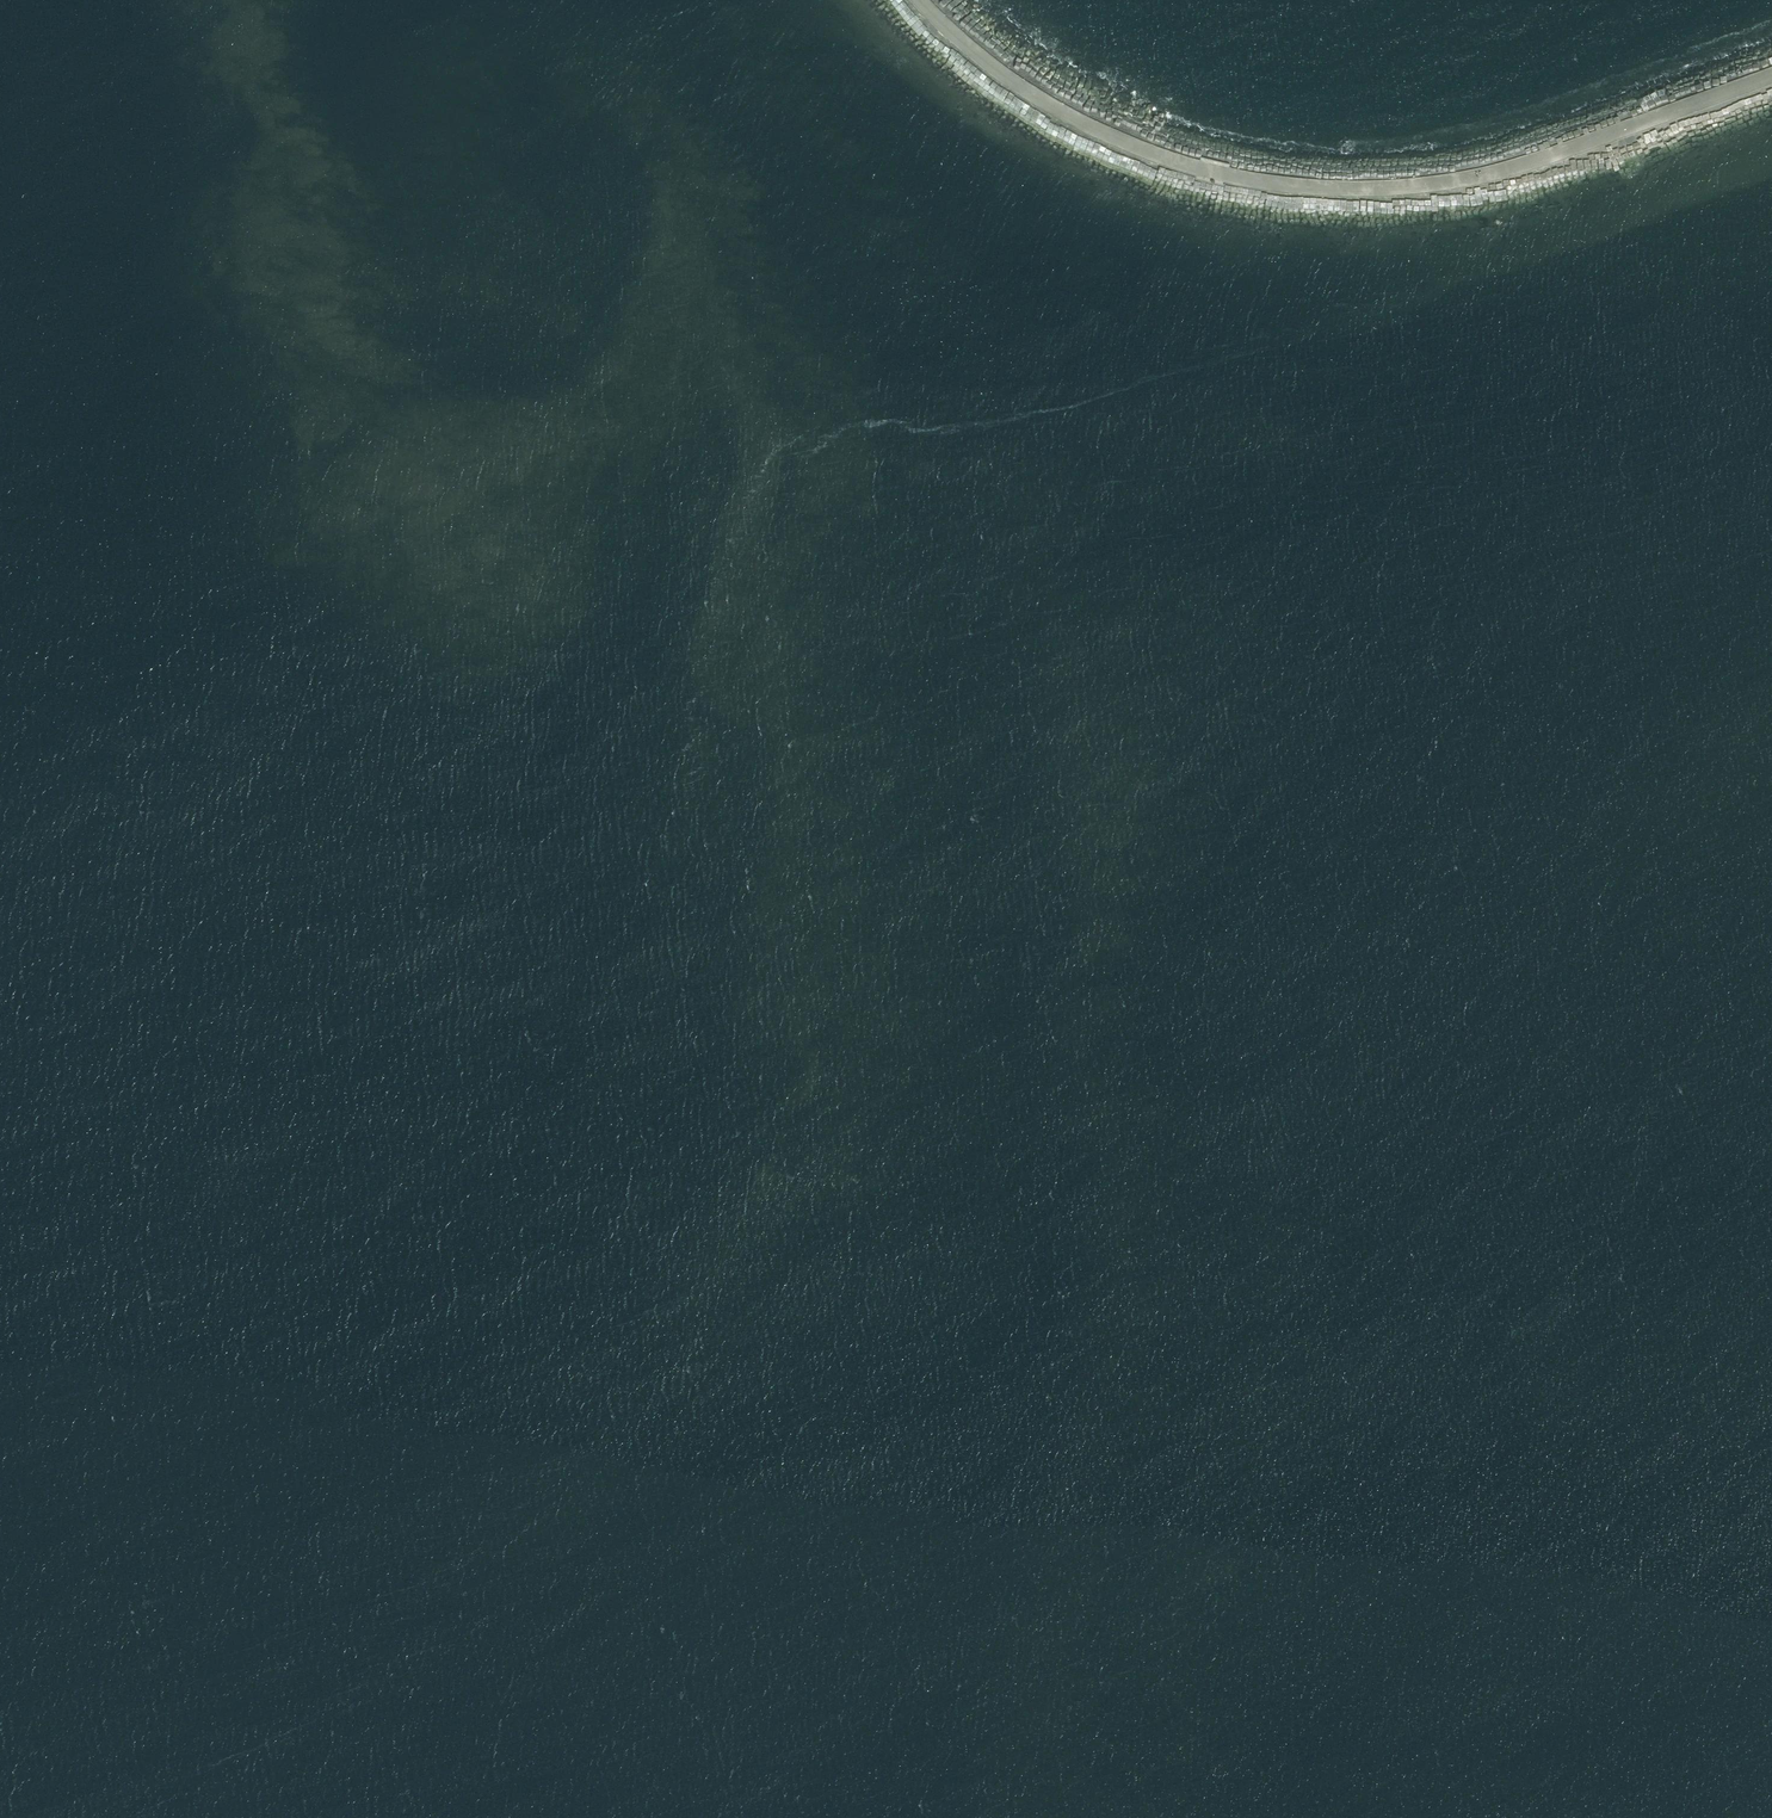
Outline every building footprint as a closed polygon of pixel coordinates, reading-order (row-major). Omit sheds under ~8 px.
[(1746,63),(1737,61),(1734,77),(1737,77),(1739,69),(1756,72),(1757,68),(1760,69),(1762,60),(1752,58),(1753,54),(1748,53),(1746,63)]
